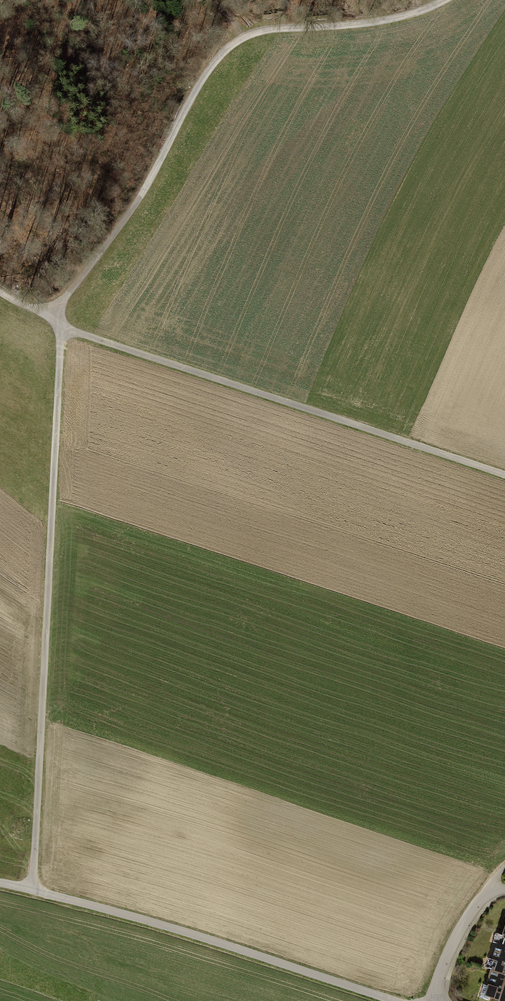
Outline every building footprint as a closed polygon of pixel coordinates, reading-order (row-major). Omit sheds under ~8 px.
[(478,991),(504,1000),(504,911),(478,991)]
